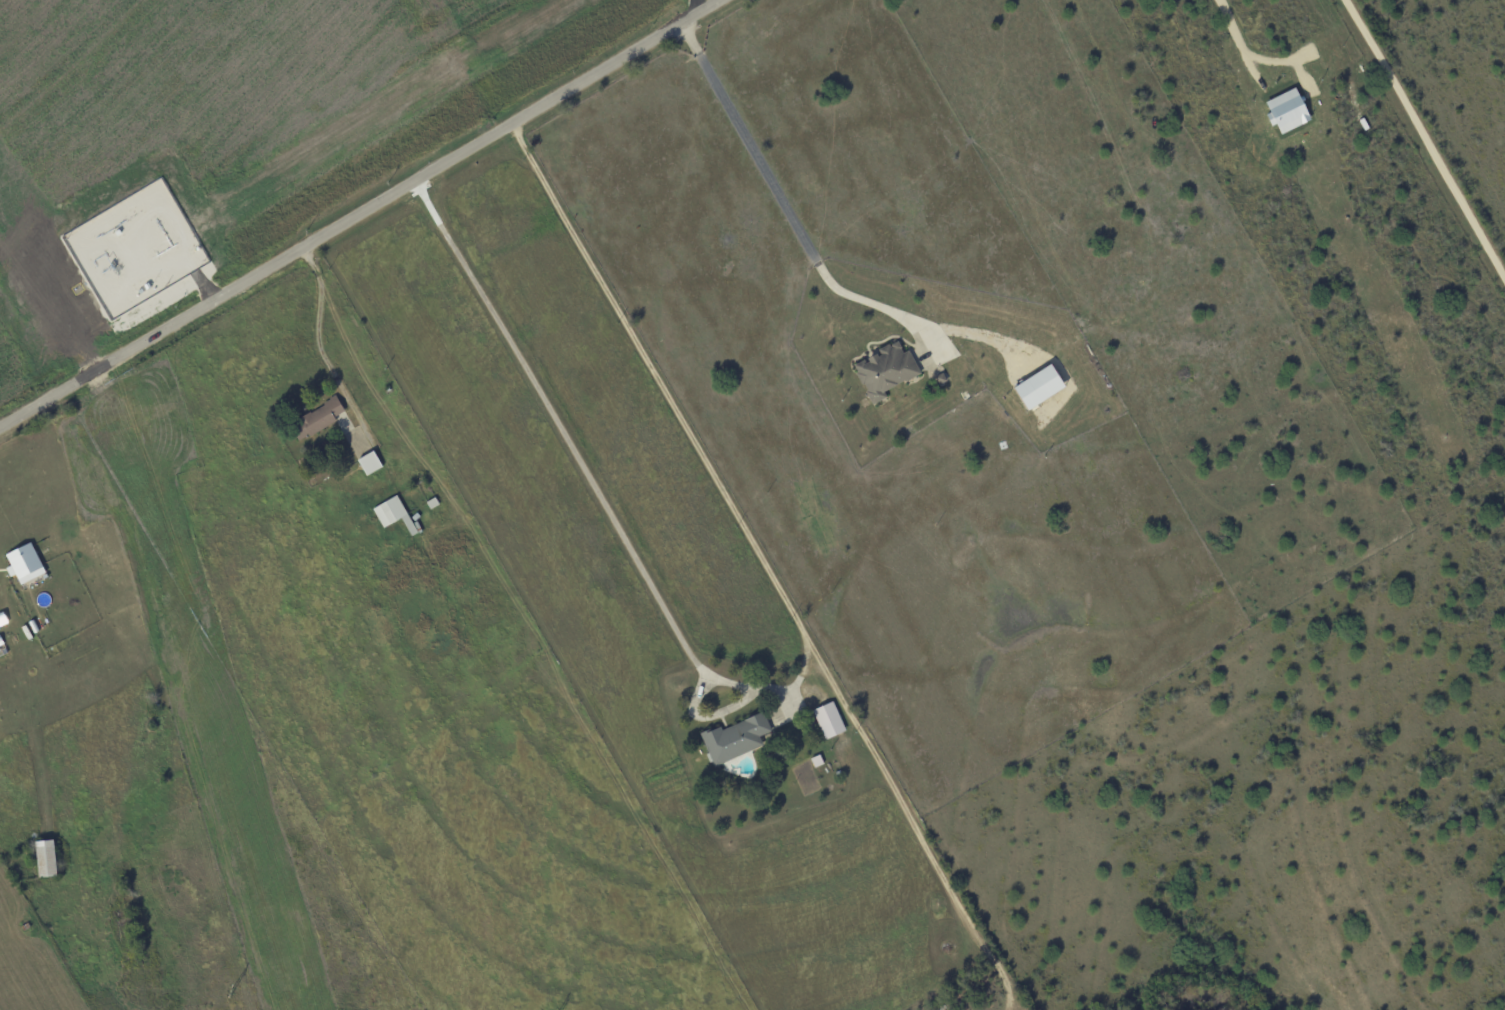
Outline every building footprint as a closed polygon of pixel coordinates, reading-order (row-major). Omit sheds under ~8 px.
[(1270,113),(1266,115),(1271,127),(1276,125),(1280,134),(1310,122),(1298,88),(1265,100),(1270,113)] [(919,374),(908,349),(902,352),(896,340),(876,349),(878,352),(852,364),(870,404),(886,397),(883,390),(919,374)] [(1012,387),(1026,410),(1064,386),(1050,363),(1012,387)] [(344,414),(335,397),(297,416),(306,434),(344,414)] [(355,459),(364,475),(381,466),(372,450),(355,459)] [(416,532),(395,494),(370,508),(381,527),(399,518),(409,536),(416,532)] [(9,565),(4,567),(8,577),(14,574),(18,584),(43,573),(30,542),(3,553),(9,565)] [(811,710),(824,739),(844,730),(832,701),(811,710)] [(720,729),(719,726),(699,733),(712,765),(761,746),(757,735),(769,731),(762,712),(720,729)] [(809,758),(812,767),(822,764),(818,754),(809,758)] [(56,875),(51,839),(33,841),(37,878),(56,875)]
